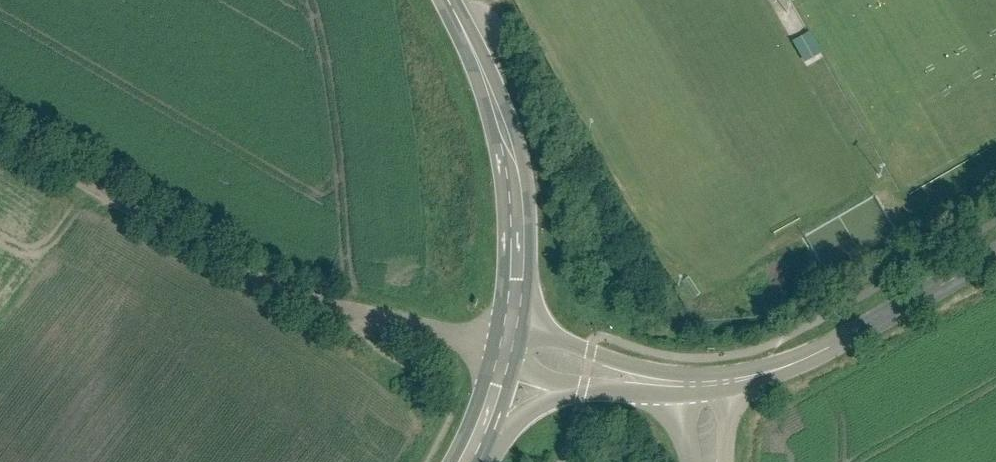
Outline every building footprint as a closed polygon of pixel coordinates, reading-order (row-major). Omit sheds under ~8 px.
[(799,63),(819,53),(807,31),(788,41),(799,63)]
